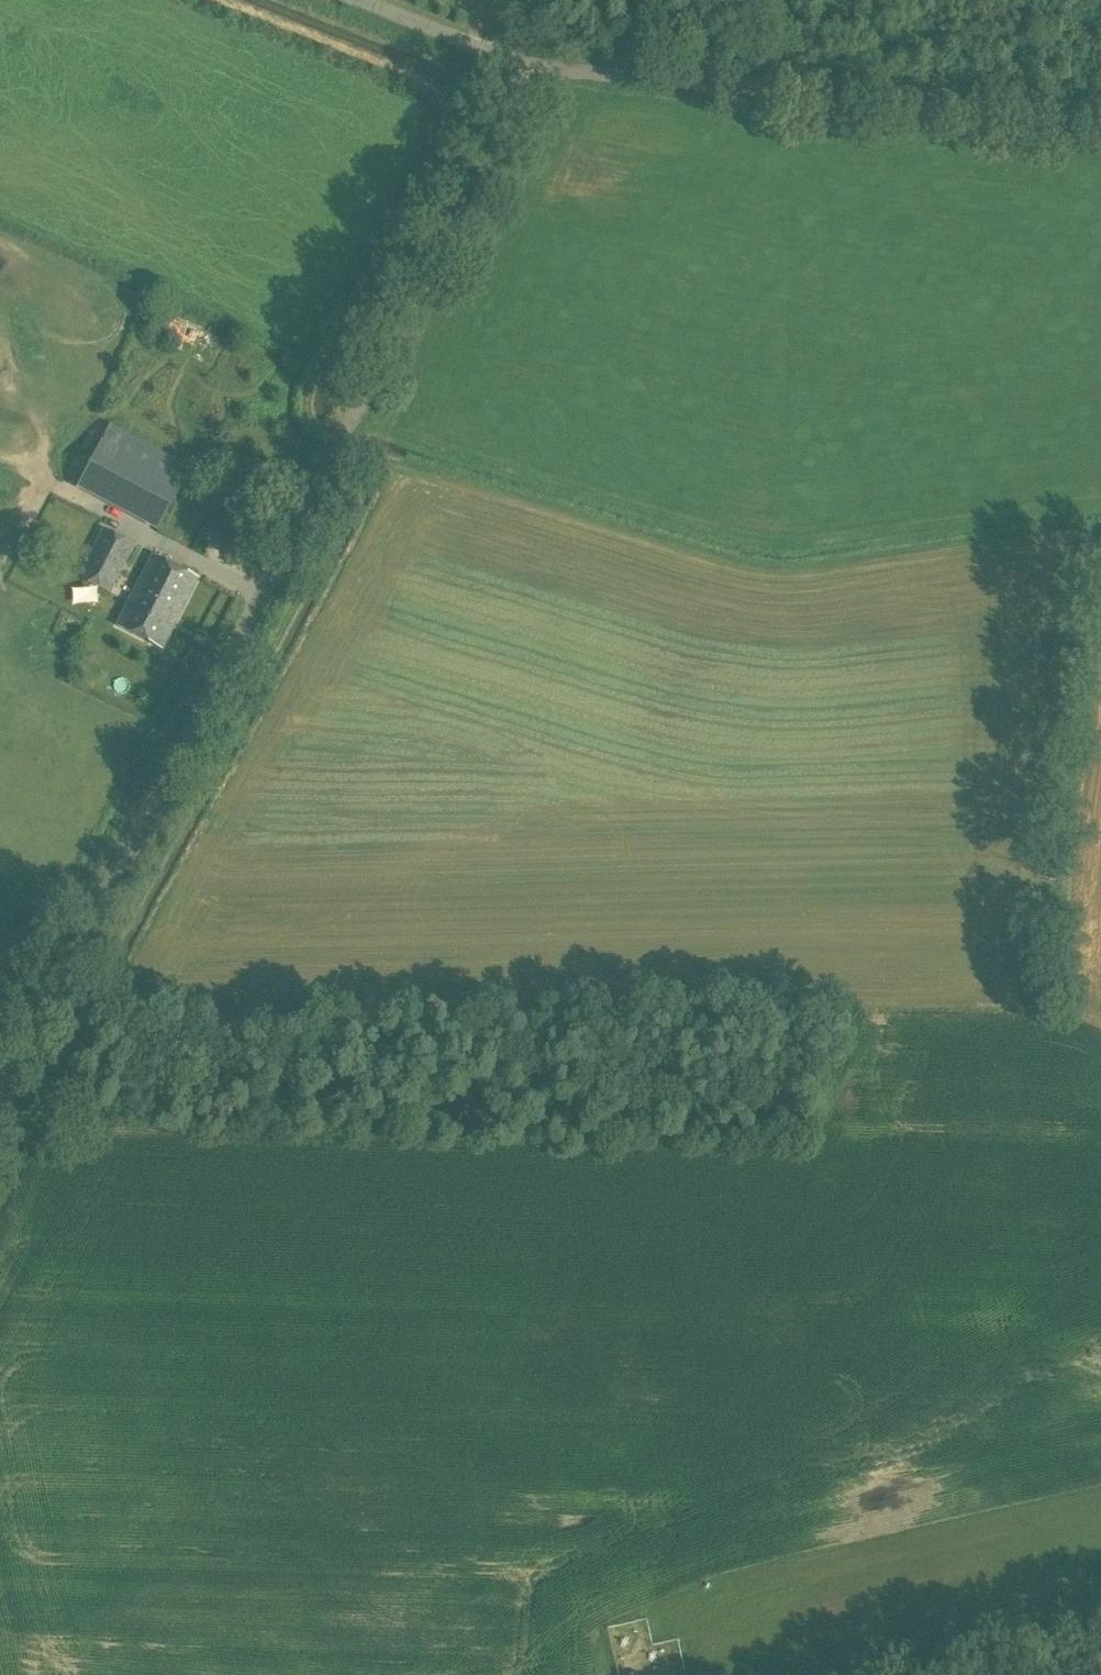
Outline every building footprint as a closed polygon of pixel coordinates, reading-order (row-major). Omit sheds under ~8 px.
[(172,316),(164,335),(193,348),(201,328),(172,316)] [(191,467),(109,425),(91,459),(173,501),(191,467)] [(134,545),(104,530),(83,571),(113,587),(134,545)] [(162,649),(198,579),(152,555),(128,604),(117,626),(162,649)]
